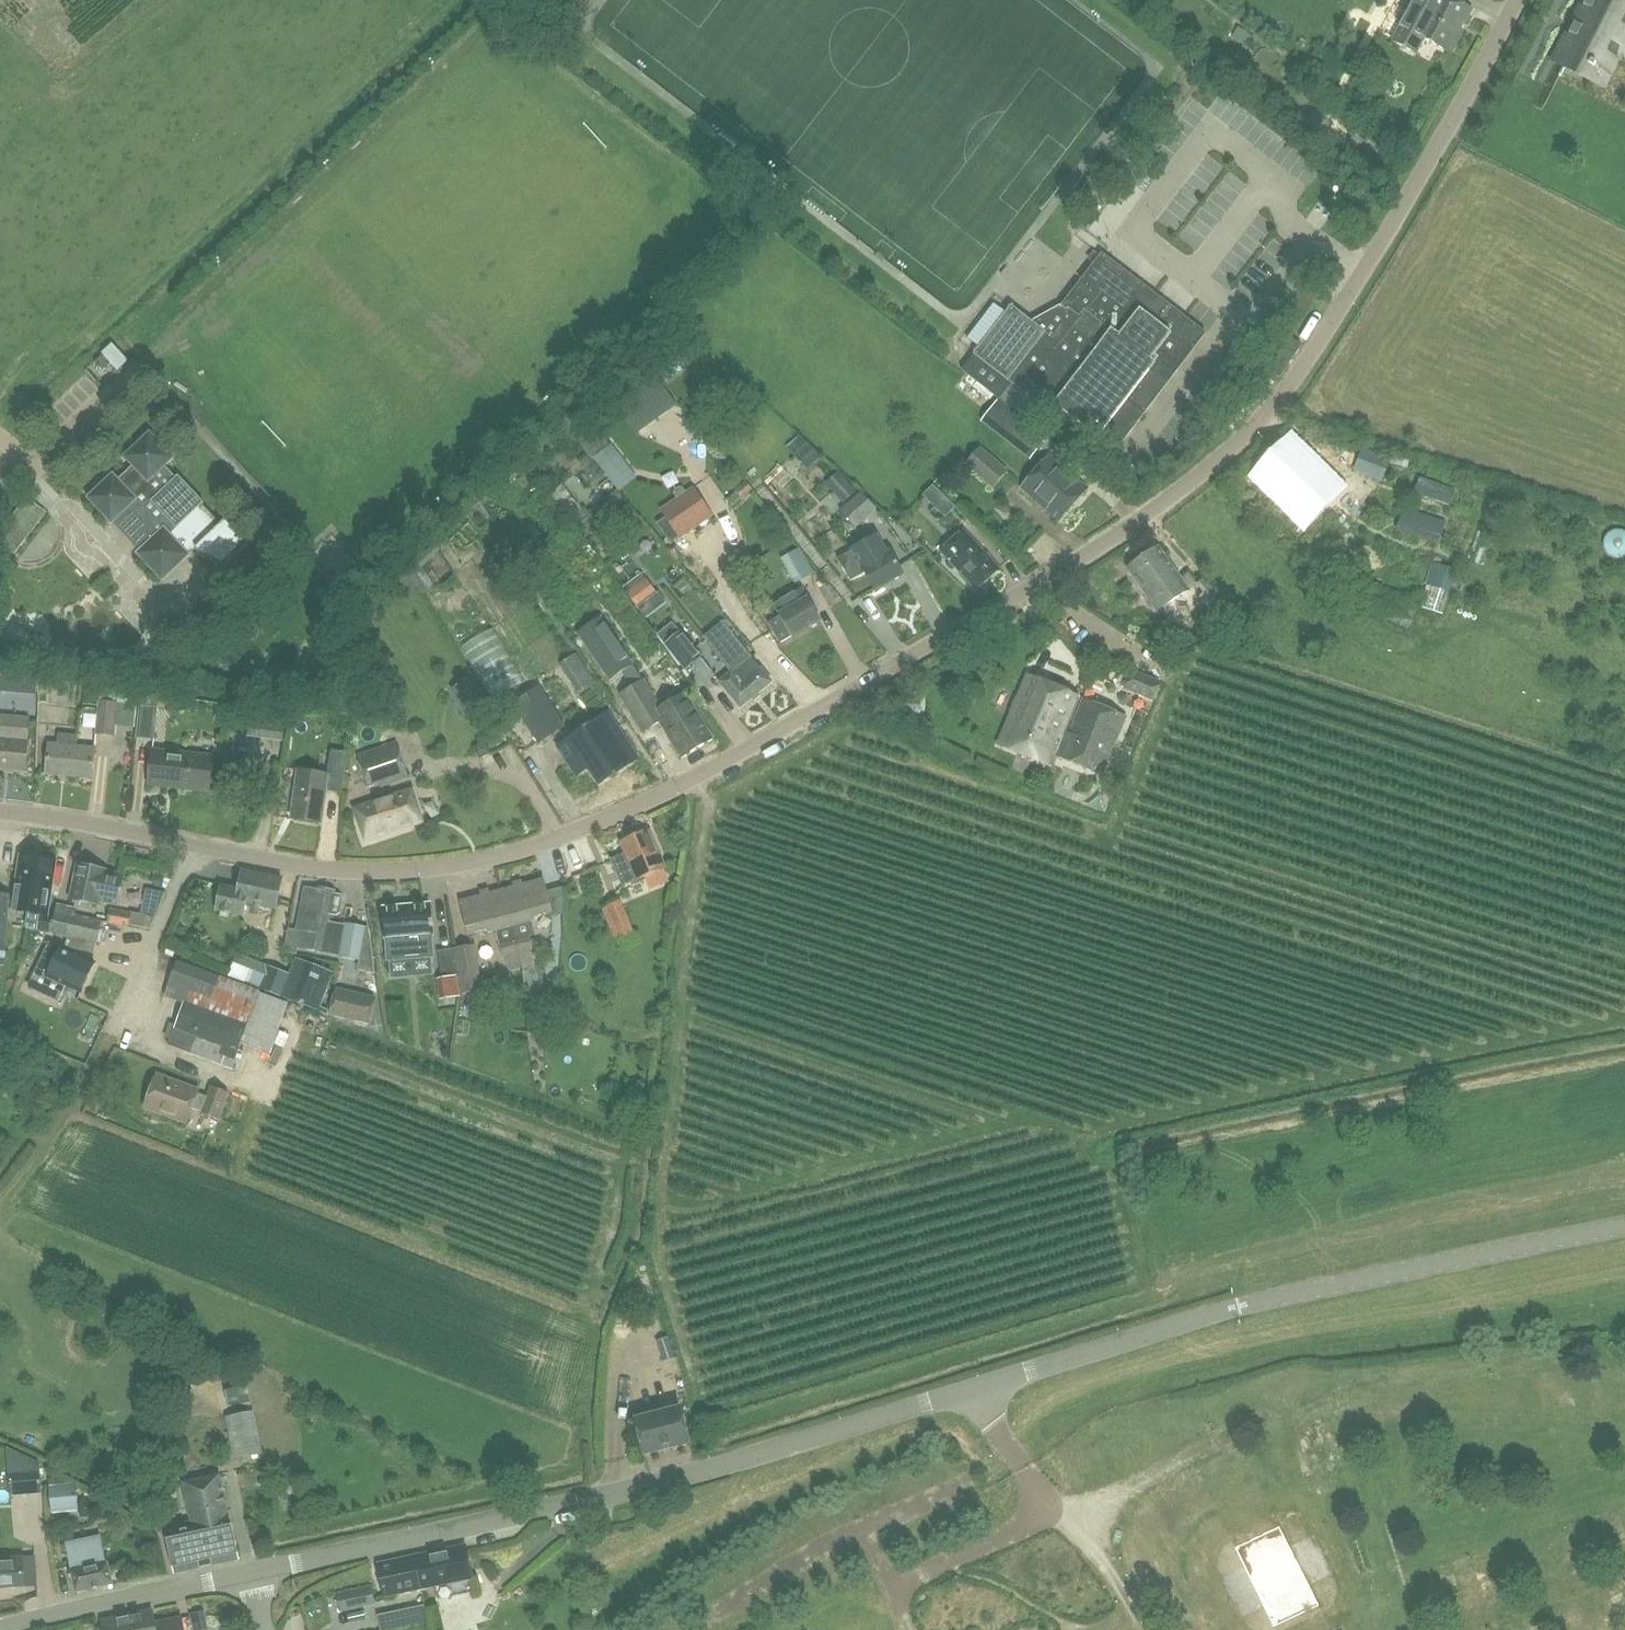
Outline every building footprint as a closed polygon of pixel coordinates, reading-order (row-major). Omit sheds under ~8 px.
[(1461,30),(1473,8),(1457,0),(1432,0),(1423,17),(1410,10),(1393,41),(1416,54),(1424,38),(1451,53),(1463,31),(1461,30)] [(1555,59),(1564,63),(1561,68),(1579,78),(1584,68),(1600,78),(1624,34),(1624,17),(1624,16),(1624,14),(1624,0),(1598,0),(1597,2),(1594,0),(1587,0),(1555,59)] [(1308,201),(1330,167),(1303,150),(1305,146),(1263,119),(1239,156),(1308,201)] [(1101,255),(1097,251),(1092,258),(1096,262),(1062,306),(1067,310),(1068,308),(1072,311),(1052,337),(1011,305),(963,369),(1000,398),(1012,383),(1036,401),(1041,394),(1115,451),(1206,333),(1102,253),(1101,255)] [(125,345),(113,351),(120,366),(132,360),(125,345)] [(95,362),(103,371),(111,364),(102,355),(95,362)] [(1012,383),(1001,397),(1024,415),(1035,401),(1012,383)] [(980,421),(1029,459),(1046,437),(997,399),(980,421)] [(88,498),(111,524),(120,517),(146,545),(137,554),(162,581),(190,556),(189,555),(199,546),(223,568),(249,544),(226,519),(220,524),(203,506),(205,504),(179,477),(177,479),(166,467),(175,459),(150,433),(124,457),(133,467),(118,480),(113,474),(88,498)] [(806,443),(794,455),(807,469),(810,466),(819,457),(806,443)] [(1262,473),(1286,496),(1283,499),(1304,520),(1337,486),(1315,463),(1312,467),(1290,445),(1262,473)] [(1008,471),(980,446),(965,464),(993,488),(1008,471)] [(534,466),(548,453),(543,447),(529,461),(534,466)] [(594,456),(620,490),(631,481),(606,448),(594,456)] [(1361,448),(1354,472),(1382,481),(1389,456),(1361,448)] [(1021,488),(1059,521),(1088,488),(1050,455),(1021,488)] [(554,483),(545,470),(537,476),(547,488),(554,483)] [(855,492),(838,472),(826,483),(843,502),(847,499),(855,492)] [(1453,504),(1457,489),(1419,479),(1415,494),(1453,504)] [(742,499),(752,490),(745,482),(735,490),(742,499)] [(671,543),(713,515),(694,485),(685,491),(682,487),(672,493),(676,498),(659,509),(664,518),(657,522),(671,543)] [(855,528),(877,508),(861,490),(857,494),(855,492),(847,499),(849,501),(839,510),(855,528)] [(619,494),(599,510),(604,516),(624,500),(619,494)] [(955,507),(941,494),(933,503),(946,516),(955,507)] [(27,498),(0,533),(0,544),(14,555),(47,513),(27,498)] [(1396,531),(1438,544),(1445,521),(1403,508),(1396,531)] [(951,541),(941,550),(976,590),(1000,569),(964,529),(951,541)] [(876,537),(853,549),(863,568),(875,589),(903,574),(890,552),(886,555),(876,537)] [(814,571),(800,547),(781,558),(794,582),(814,571)] [(1158,611),(1189,590),(1158,547),(1128,569),(1158,611)] [(1443,614),(1456,571),(1432,563),(1419,606),(1443,614)] [(411,574),(422,592),(434,585),(423,566),(411,574)] [(1204,579),(1198,585),(1204,593),(1198,598),(1213,616),(1220,610),(1230,622),(1237,616),(1204,579)] [(637,607),(656,593),(645,580),(627,594),(637,607)] [(802,588),(774,604),(781,616),(770,622),(781,642),(792,636),(793,636),(820,621),(802,588)] [(633,665),(601,617),(577,633),(610,681),(622,672),(631,686),(642,679),(632,666),(633,665)] [(772,682),(751,656),(731,630),(711,647),(731,673),(720,682),(741,707),(772,682)] [(701,657),(680,632),(665,644),(686,670),(701,657)] [(1123,689),(1153,701),(1161,681),(1131,669),(1123,689)] [(1079,698),(1027,677),(999,745),(1051,766),(1055,756),(1102,775),(1126,718),(1083,700),(1069,734),(1065,733),(1079,698)] [(714,739),(685,693),(662,707),(644,678),(642,679),(631,686),(619,694),(642,734),(660,722),(682,758),(714,739)] [(401,697),(394,684),(384,690),(390,702),(401,697)] [(539,684),(512,702),(539,743),(566,726),(539,684)] [(99,688),(85,687),(83,704),(97,705),(99,688)] [(101,688),(95,734),(116,736),(117,725),(134,727),(137,705),(134,705),(136,692),(101,688)] [(140,692),(135,738),(155,740),(158,707),(157,707),(158,693),(140,692)] [(248,736),(283,742),(288,712),(252,707),(248,736)] [(600,785),(640,759),(609,711),(557,745),(577,776),(589,769),(600,785)] [(26,771),(29,742),(27,741),(29,719),(0,717),(0,728),(2,729),(1,739),(0,739),(0,769),(26,771)] [(503,741),(498,732),(488,737),(493,746),(503,741)] [(49,744),(46,773),(92,778),(95,749),(77,747),(78,735),(58,733),(57,745),(49,744)] [(409,778),(394,735),(385,738),(387,744),(357,755),(368,788),(381,783),(382,787),(409,778)] [(321,822),(325,790),(342,793),(348,752),(331,749),(327,775),(299,770),(292,817),(321,822)] [(149,784),(209,790),(213,757),(153,750),(149,784)] [(413,789),(355,808),(366,841),(423,822),(413,789)] [(650,831),(621,843),(626,855),(613,860),(623,884),(665,867),(650,831)] [(53,932),(56,916),(48,915),(55,861),(30,857),(25,860),(23,871),(19,874),(15,891),(17,892),(14,910),(34,913),(31,929),(49,932),(49,931),(53,932)] [(77,864),(70,898),(99,905),(99,903),(118,907),(125,874),(77,864)] [(243,916),(246,903),(276,909),(282,877),(243,869),(240,888),(223,885),(218,911),(243,916)] [(164,876),(153,874),(152,879),(156,886),(162,887),(164,876)] [(502,890),(512,926),(535,920),(534,916),(552,912),(544,879),(502,890)] [(330,954),(338,956),(344,925),(337,924),(329,922),(329,919),(330,915),(337,916),(341,913),(342,906),(343,899),(341,895),(334,894),(335,890),(319,888),(318,889),(305,887),(301,908),(297,928),(301,929),(297,947),(323,953),(330,954)] [(512,926),(502,890),(461,901),(469,933),(488,929),(489,932),(496,930),(503,958),(505,957),(509,972),(521,969),(518,952),(515,939),(512,926)] [(9,893),(0,892),(0,966),(5,966),(9,893)] [(634,932),(621,899),(605,905),(619,939),(634,932)] [(56,916),(53,932),(65,935),(71,910),(76,912),(77,907),(59,903),(57,911),(56,916)] [(433,934),(431,904),(384,907),(386,937),(388,961),(434,958),(433,934)] [(106,924),(149,932),(156,916),(108,908),(106,924)] [(71,910),(65,935),(68,936),(65,947),(80,950),(83,940),(96,943),(101,922),(76,916),(76,912),(71,910)] [(344,925),(338,956),(360,960),(367,927),(345,922),(344,925)] [(95,962),(62,947),(56,958),(47,954),(52,938),(28,931),(24,949),(44,954),(36,971),(81,992),(95,962)] [(531,934),(515,939),(518,952),(521,969),(522,968),(525,1000),(524,1001),(527,1019),(543,1017),(540,1000),(546,999),(542,963),(539,964),(531,934)] [(454,947),(458,977),(460,977),(462,993),(482,991),(476,944),(454,947)] [(458,977),(454,947),(438,949),(442,979),(458,977)] [(254,985),(327,1015),(329,1010),(321,1006),(334,974),(337,975),(338,964),(331,962),(330,971),(295,958),(289,973),(262,962),(260,970),(256,969),(253,959),(245,959),(240,964),(240,978),(255,980),(254,985)] [(168,1045),(231,1068),(240,1043),(265,1052),(284,1001),(177,962),(170,982),(165,997),(183,1003),(168,1045)] [(337,989),(331,1016),(371,1024),(376,997),(337,989)] [(186,1122),(192,1107),(202,1111),(201,1113),(220,1120),(230,1093),(211,1086),(207,1095),(198,1092),(198,1090),(157,1075),(145,1107),(186,1122)] [(663,1361),(674,1357),(668,1338),(657,1342),(663,1361)] [(1562,1388),(1566,1401),(1584,1395),(1580,1382),(1562,1388)] [(1164,1423),(1176,1418),(1169,1403),(1157,1409),(1164,1423)] [(681,1409),(636,1421),(644,1453),(689,1441),(681,1409)] [(263,1454),(254,1411),(226,1416),(235,1459),(263,1454)] [(37,1464),(6,1450),(11,1497),(42,1494),(40,1467),(37,1468),(37,1464)] [(1079,1476),(1074,1467),(1062,1474),(1068,1483),(1079,1476)] [(175,1574),(199,1569),(199,1571),(234,1563),(234,1561),(238,1561),(220,1477),(183,1484),(191,1521),(178,1524),(179,1531),(167,1534),(175,1574)] [(51,1513),(78,1511),(76,1483),(48,1485),(51,1513)] [(77,1591),(112,1583),(107,1559),(105,1559),(100,1537),(92,1539),(69,1544),(73,1565),(71,1566),(77,1591)] [(465,1545),(414,1556),(420,1590),(442,1585),(445,1599),(474,1592),(471,1579),(473,1578),(465,1545)] [(25,1586),(23,1556),(0,1557),(0,1587),(25,1586)] [(420,1590),(414,1556),(377,1564),(385,1598),(420,1590)] [(341,1612),(375,1605),(371,1585),(336,1593),(341,1612)] [(380,1629),(382,1629),(427,1621),(424,1601),(376,1612),(380,1629)] [(182,1616),(152,1623),(149,1610),(105,1620),(106,1625),(95,1628),(96,1629),(185,1629),(182,1616)] [(1573,1610),(1560,1616),(1567,1629),(1583,1629),(1573,1610)] [(209,1629),(204,1611),(190,1615),(194,1629),(207,1629),(209,1629)]
